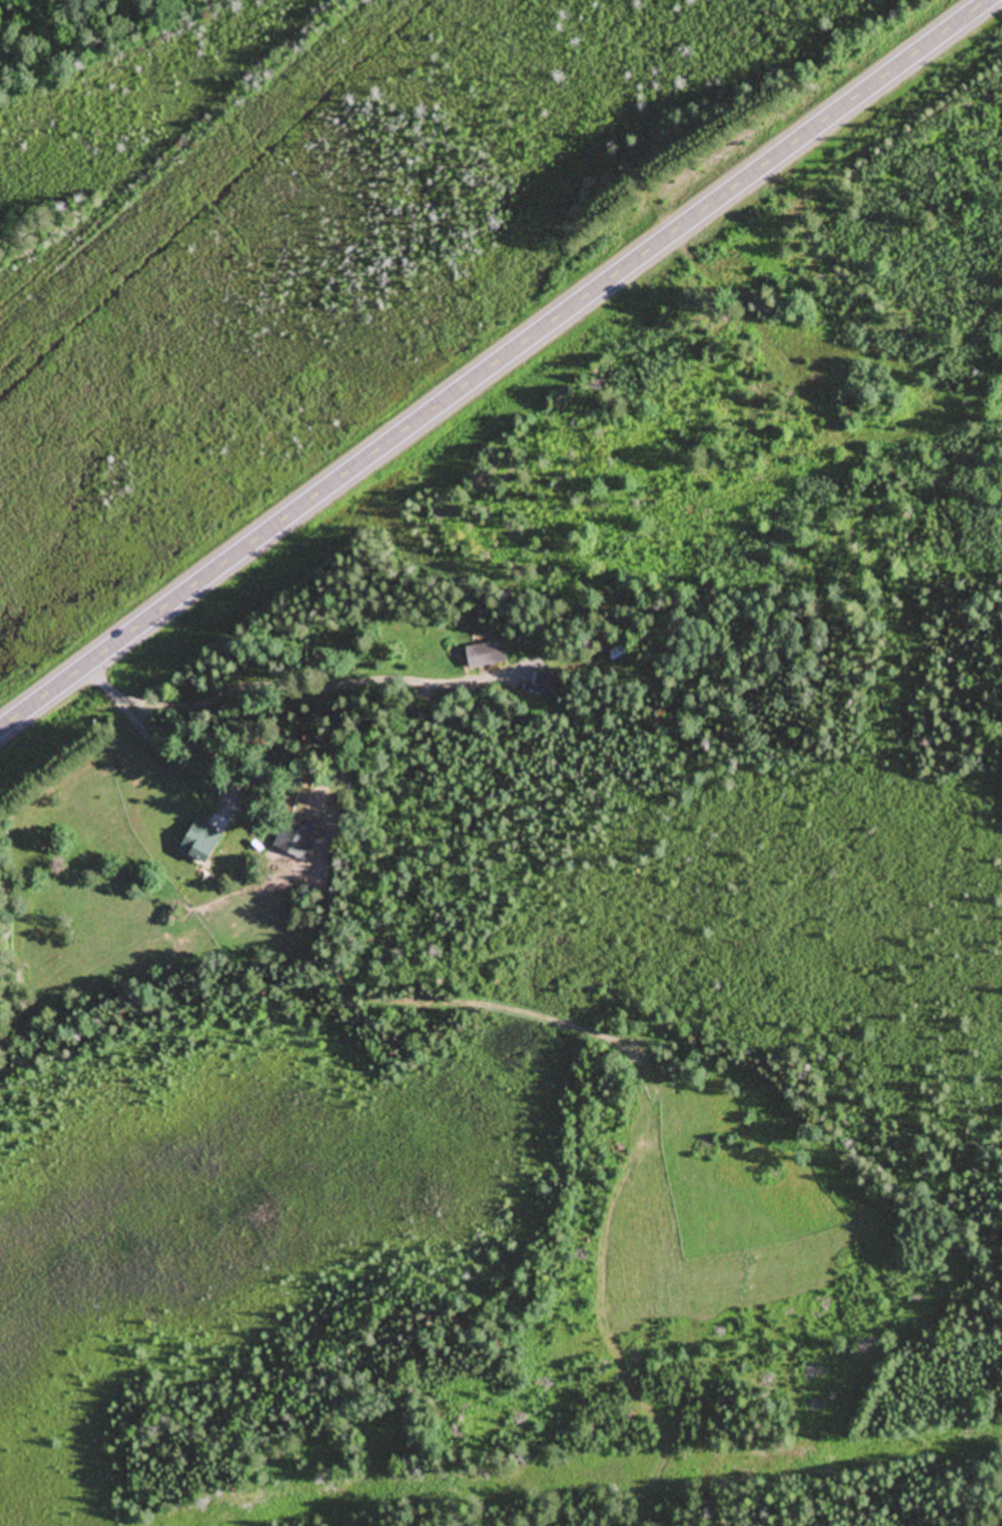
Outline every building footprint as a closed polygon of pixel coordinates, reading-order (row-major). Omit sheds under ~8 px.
[(287,822),(277,849),(308,861),(318,834),(287,822)] [(215,867),(228,835),(198,823),(185,855),(215,867)]
